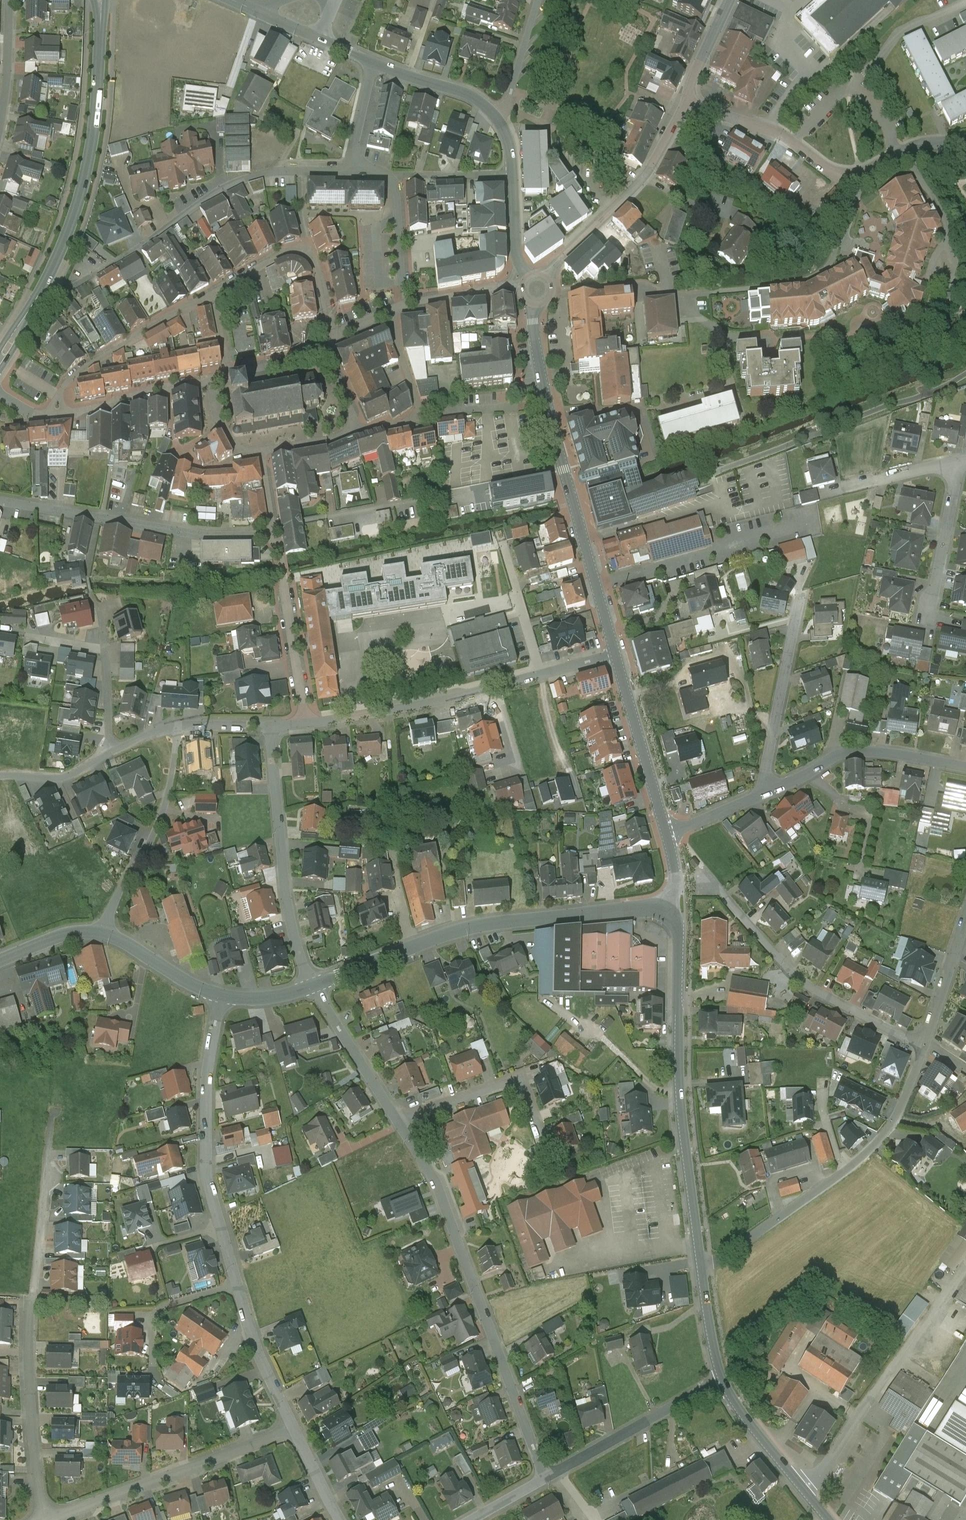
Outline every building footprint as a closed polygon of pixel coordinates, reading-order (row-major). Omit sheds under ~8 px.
[(53,12),(69,12),(69,4),(69,0),(53,0),(53,12)] [(75,8),(86,9),(86,0),(76,0),(75,8)] [(492,2),(500,5),(498,10),(515,16),(520,0),(492,0),(492,2)] [(673,7),(700,20),(710,0),(676,0),(673,7)] [(794,21),(829,57),(841,47),(890,3),(896,10),(908,0),(817,0),(794,21)] [(46,4),(27,4),(26,24),(42,24),(42,16),(46,16),(46,4)] [(474,9),(469,7),(464,23),(479,28),(481,22),(471,19),(474,9)] [(773,23),(739,7),(732,22),(732,23),(750,31),(747,37),(755,41),(762,44),(773,23)] [(439,9),(436,8),(432,20),(439,22),(443,11),(439,9)] [(515,16),(498,10),(496,16),(474,9),(471,19),(481,22),(493,26),(510,32),(515,16)] [(426,13),(417,10),(411,27),(420,30),(426,13)] [(685,23),(666,14),(660,27),(679,36),(685,23)] [(679,36),(670,56),(689,65),(704,31),(685,23),(679,36)] [(732,23),(709,71),(722,78),(720,82),(736,90),(740,81),(736,80),(737,79),(748,57),(755,41),(747,37),(750,31),(732,23)] [(411,39),(388,29),(381,47),(391,51),(392,50),(404,55),(411,39)] [(928,50),(930,53),(935,51),(942,66),(950,62),(948,59),(953,57),(955,60),(962,56),(961,53),(965,50),(965,51),(965,30),(928,50)] [(441,36),(433,34),(430,44),(438,47),(441,36)] [(920,34),(904,42),(905,44),(902,45),(902,46),(905,44),(908,50),(905,51),(910,60),(913,59),(915,64),(912,65),(916,73),(919,71),(922,76),(919,78),(922,85),(925,84),(928,89),(925,90),(929,98),(932,96),(937,107),(936,108),(935,105),(934,106),(936,108),(933,109),(934,111),(936,114),(938,113),(939,115),(940,115),(939,112),(943,111),(951,126),(958,122),(957,120),(962,117),(963,120),(965,118),(965,95),(954,101),(953,98),(930,53),(928,50),(920,34)] [(270,35),(266,42),(258,38),(249,62),(282,80),(298,51),(270,35)] [(465,37),(460,52),(459,57),(470,60),(471,56),(470,55),(475,40),(465,37)] [(59,38),(41,38),(41,44),(42,44),(41,53),(58,53),(59,38)] [(499,45),(475,38),(475,40),(470,55),(471,56),(494,62),(499,45)] [(70,40),(62,40),(62,48),(70,48),(70,40)] [(41,44),(26,44),(26,53),(25,64),(35,64),(58,65),(58,53),(41,53),(42,44),(41,44)] [(430,44),(429,44),(424,63),(445,68),(450,50),(438,47),(430,44)] [(664,65),(648,57),(644,69),(659,76),(664,65)] [(765,70),(746,61),(737,79),(741,81),(733,97),(747,103),(751,101),(765,70)] [(684,75),(664,65),(659,76),(656,83),(676,93),(684,75)] [(272,87),(250,76),(236,102),(258,114),(272,87)] [(62,78),(49,77),(48,86),(62,87),(62,78)] [(321,95),(316,91),(306,109),(313,113),(306,127),(331,141),(340,124),(331,118),(340,100),(348,105),(356,91),(336,80),(329,93),(325,91),(323,91),(321,95)] [(41,84),(25,81),(23,92),(22,92),(21,102),(38,104),(41,84)] [(216,89),(185,85),(182,111),(191,113),(192,108),(213,110),(216,89)] [(401,92),(384,89),(377,118),(394,122),(401,92)] [(434,104),(415,99),(408,126),(422,130),(427,131),(429,125),(434,104)] [(659,110),(640,101),(630,123),(636,126),(654,134),(660,121),(658,117),(661,111),(658,110),(659,110)] [(911,109),(905,112),(912,127),(918,124),(911,109)] [(453,116),(447,135),(461,140),(464,133),(468,120),(463,118),(463,119),(453,116)] [(249,118),(225,119),(226,173),(250,171),(249,127),(249,118)] [(394,122),(377,118),(374,134),(393,138),(396,122),(394,122)] [(474,121),(468,119),(468,120),(464,133),(469,135),(473,125),(474,121)] [(39,126),(18,122),(15,137),(17,137),(15,145),(19,146),(34,149),(35,149),(38,138),(51,140),(52,131),(60,133),(62,125),(48,122),(47,128),(39,127),(39,126)] [(71,126),(62,125),(60,133),(60,135),(69,137),(71,126)] [(429,125),(427,131),(422,130),(420,137),(420,136),(418,143),(430,147),(436,127),(429,125)] [(469,135),(467,142),(473,144),(475,136),(478,127),(473,125),(469,135)] [(654,134),(636,126),(625,149),(621,159),(641,168),(656,135),(654,134)] [(461,140),(447,135),(441,154),(450,157),(450,158),(455,160),(459,146),(461,140)] [(187,142),(181,143),(182,149),(178,150),(178,148),(172,150),(171,145),(162,147),(164,157),(152,160),(154,167),(157,183),(168,180),(170,190),(180,189),(179,184),(185,183),(183,175),(187,174),(188,178),(194,177),(195,181),(204,179),(202,169),(213,167),(209,144),(197,146),(195,136),(186,138),(187,142)] [(492,142),(475,136),(473,144),(468,159),(484,165),(492,142)] [(390,142),(369,137),(367,147),(388,152),(390,142)] [(524,196),(549,195),(548,172),(551,171),(551,164),(548,164),(547,139),(523,139),(524,196)] [(125,142),(108,147),(111,158),(128,153),(125,142)] [(624,146),(618,143),(613,155),(621,159),(625,149),(624,146)] [(34,149),(19,146),(17,155),(31,159),(32,159),(34,153),(34,149)] [(459,146),(455,160),(460,162),(465,148),(459,146)] [(696,155),(687,150),(684,155),(693,160),(696,155)] [(43,155),(34,153),(32,159),(42,162),(43,155)] [(688,164),(667,154),(655,177),(676,188),(688,164)] [(32,159),(31,159),(28,166),(43,171),(45,163),(42,162),(32,159)] [(28,166),(10,160),(3,182),(5,182),(20,187),(23,178),(39,183),(43,171),(28,166)] [(154,167),(138,170),(138,168),(128,170),(133,196),(139,194),(140,202),(154,199),(153,192),(158,190),(157,183),(154,167)] [(799,186),(774,167),(763,181),(785,198),(790,191),(794,194),(799,186)] [(558,225),(554,228),(556,232),(561,229),(566,237),(591,220),(577,199),(581,197),(573,186),(575,185),(573,181),(570,183),(560,169),(550,176),(559,189),(556,191),(559,196),(562,194),(566,198),(550,210),(554,216),(552,217),(558,225)] [(263,179),(248,183),(253,194),(265,191),(263,179)] [(909,179),(880,194),(896,226),(897,233),(886,267),(895,270),(915,277),(918,278),(932,234),(936,234),(938,226),(935,219),(930,219),(909,179)] [(20,187),(5,182),(1,192),(16,198),(20,187)] [(342,187),(334,187),(334,183),(333,183),(332,184),(327,184),(327,183),(326,182),(325,183),(319,183),(319,182),(318,182),(318,183),(317,184),(311,184),(310,183),(310,182),(309,182),(309,183),(308,183),(308,184),(309,184),(310,185),(310,190),(309,191),(308,191),(308,192),(309,192),(309,198),(308,198),(308,199),(309,199),(310,201),(310,205),(309,206),(308,206),(308,207),(309,207),(309,208),(310,208),(310,207),(311,206),(316,206),(317,207),(317,208),(318,208),(318,207),(319,206),(324,206),(325,207),(325,208),(326,208),(326,207),(327,206),(332,206),(333,207),(333,208),(334,208),(334,207),(335,207),(340,207),(341,208),(342,208),(342,207),(343,207),(348,207),(349,207),(349,211),(350,211),(350,210),(351,209),(356,209),(357,210),(357,211),(358,211),(358,210),(359,209),(364,209),(365,210),(365,211),(367,211),(366,210),(373,210),(373,211),(374,211),(374,210),(375,209),(380,209),(381,210),(381,211),(382,211),(382,210),(383,210),(383,209),(382,209),(381,208),(381,203),(382,202),(383,202),(383,201),(382,201),(383,192),(383,191),(383,190),(383,189),(382,189),(382,191),(376,190),(375,187),(374,187),(374,188),(373,189),(368,189),(367,188),(367,187),(366,187),(366,188),(364,189),(360,189),(359,188),(359,187),(358,187),(358,188),(357,189),(352,189),(351,188),(351,187),(350,187),(350,188),(348,189),(344,189),(343,188),(343,186),(341,186),(342,187)] [(424,183),(406,184),(406,202),(410,202),(410,204),(425,203),(424,183)] [(462,183),(437,184),(437,189),(437,202),(438,202),(462,201),(462,183)] [(242,187),(227,195),(241,221),(249,217),(241,201),(247,197),(242,187)] [(296,188),(285,188),(286,206),(297,206),(296,188)] [(475,190),(476,209),(504,208),(504,188),(475,190)] [(433,189),(427,189),(426,189),(427,203),(438,203),(438,202),(437,202),(437,189),(433,189)] [(834,189),(824,201),(830,207),(841,195),(834,189)] [(114,201),(118,210),(121,209),(124,216),(132,213),(124,197),(114,201)] [(222,197),(200,209),(210,227),(227,217),(234,213),(230,214),(222,197)] [(56,209),(59,202),(49,198),(46,205),(56,209)] [(0,199),(0,228),(7,231),(7,232),(17,236),(22,222),(8,216),(13,205),(0,199)] [(35,206),(21,201),(18,208),(32,214),(35,206)] [(410,204),(408,205),(410,231),(426,228),(425,203),(410,204)] [(626,209),(613,222),(612,223),(626,236),(637,224),(641,221),(627,208),(626,209)] [(96,225),(106,247),(133,236),(124,216),(121,209),(118,210),(100,217),(102,223),(96,225)] [(291,210),(269,216),(277,245),(299,239),(291,210)] [(687,217),(674,210),(664,242),(677,247),(687,217)] [(147,211),(134,217),(139,228),(151,222),(147,211)] [(470,213),(471,236),(506,235),(505,211),(470,213)] [(234,213),(227,217),(233,228),(240,224),(234,213)] [(756,229),(737,215),(730,226),(734,229),(749,239),(756,229)] [(561,242),(547,221),(544,216),(532,224),(535,229),(529,233),(536,244),(535,245),(531,239),(524,244),(524,252),(533,265),(563,245),(561,242)] [(249,217),(241,221),(245,229),(253,224),(249,217)] [(187,218),(178,225),(182,232),(192,226),(187,218)] [(452,218),(432,222),(430,224),(431,234),(431,233),(454,229),(452,218)] [(215,236),(205,220),(199,224),(208,240),(215,236)] [(330,220),(309,228),(318,254),(340,247),(330,220)] [(265,223),(247,232),(258,256),(276,246),(265,223)] [(233,228),(217,238),(236,269),(257,256),(240,224),(233,228)] [(645,231),(637,224),(626,236),(634,243),(638,239),(643,244),(657,237),(648,228),(645,231)] [(178,225),(157,240),(166,253),(166,254),(179,273),(190,267),(177,247),(187,240),(182,232),(178,225)] [(734,229),(716,254),(737,269),(755,244),(749,239),(734,229)] [(98,244),(84,235),(81,245),(93,253),(98,244)] [(157,240),(142,251),(152,264),(166,254),(166,253),(157,240)] [(506,240),(479,241),(479,258),(507,257),(506,240)] [(592,243),(564,269),(577,281),(604,255),(592,243)] [(454,246),(434,249),(435,267),(458,262),(454,246)] [(35,269),(42,252),(32,248),(25,265),(35,269)] [(219,249),(212,253),(210,249),(204,252),(206,256),(199,260),(213,282),(232,272),(219,249)] [(875,256),(857,250),(854,251),(850,265),(851,266),(853,264),(856,269),(865,265),(870,273),(875,256)] [(145,271),(136,255),(115,268),(121,278),(124,283),(145,271)] [(346,257),(327,262),(329,270),(330,269),(332,280),(350,276),(346,257)] [(507,257),(479,258),(482,277),(482,280),(496,278),(495,276),(497,276),(500,275),(502,274),(503,272),(505,269),(505,267),(505,264),(507,264),(507,257)] [(479,258),(458,262),(461,284),(482,280),(482,277),(479,258)] [(297,261),(294,261),(291,260),(288,261),(283,262),(274,266),(280,279),(285,277),(287,281),(296,279),(310,276),(309,273),(308,272),(307,270),(306,268),(305,266),(303,265),(302,264),(300,263),(298,262),(297,261)] [(458,262),(435,267),(438,291),(462,287),(458,262)] [(190,267),(179,273),(191,295),(208,285),(204,277),(204,276),(201,271),(197,264),(190,267)] [(851,266),(806,289),(768,293),(768,295),(747,297),(749,325),(770,323),(771,326),(807,323),(808,327),(816,326),(823,322),(822,318),(867,295),(856,269),(853,264),(851,266)] [(865,265),(856,269),(867,295),(885,300),(887,305),(881,309),(888,323),(906,314),(903,309),(908,307),(910,301),(919,304),(924,290),(919,289),(921,284),(914,282),(915,277),(895,270),(892,281),(891,281),(889,277),(882,281),(884,285),(883,285),(874,282),(870,273),(865,265)] [(280,279),(274,266),(265,271),(272,293),(287,287),(287,281),(285,277),(280,279)] [(115,268),(96,278),(102,289),(108,286),(113,294),(127,286),(124,283),(121,278),(115,268)] [(174,275),(167,279),(166,278),(157,283),(171,306),(187,297),(174,275)] [(350,276),(332,280),(338,305),(356,301),(350,276)] [(260,322),(250,279),(244,282),(249,299),(250,305),(256,333),(261,357),(266,356),(260,322)] [(86,286),(77,291),(83,301),(91,296),(86,286)] [(311,288),(289,292),(292,321),(316,318),(311,288)] [(113,312),(99,289),(93,292),(106,315),(105,313),(111,310),(112,313),(113,312)] [(597,298),(569,300),(575,367),(576,367),(576,375),(600,372),(603,406),(617,405),(617,404),(630,403),(630,400),(626,369),(625,356),(625,353),(620,353),(619,347),(602,349),(600,333),(601,333),(600,324),(599,324),(599,317),(633,314),(631,292),(621,293),(622,296),(597,298)] [(68,296),(60,303),(73,318),(81,310),(68,296)] [(145,321),(131,297),(124,300),(127,305),(119,310),(130,330),(145,321)] [(513,298),(491,301),(491,302),(494,329),(508,329),(516,330),(513,305),(514,305),(513,298)] [(485,300),(450,305),(453,327),(487,323),(485,300)] [(673,300),(644,303),(647,339),(677,336),(673,300)] [(210,307),(197,309),(203,339),(216,337),(210,307)] [(445,308),(426,311),(426,314),(427,328),(426,328),(426,331),(428,331),(428,339),(427,339),(427,343),(429,343),(429,348),(431,365),(452,363),(448,327),(447,327),(445,308)] [(112,313),(111,310),(105,313),(106,315),(94,322),(107,345),(125,335),(112,313)] [(418,316),(409,317),(410,319),(401,319),(404,351),(406,351),(423,349),(429,348),(429,343),(427,343),(427,339),(428,339),(428,331),(426,331),(426,328),(427,328),(426,314),(418,315),(418,316)] [(100,339),(87,317),(80,321),(93,343),(100,339)] [(283,317),(260,322),(266,356),(290,351),(283,317)] [(60,319),(52,326),(51,326),(42,335),(49,342),(58,333),(62,339),(65,337),(66,338),(71,333),(71,332),(61,320),(60,319)] [(179,320),(165,327),(172,339),(185,331),(179,320)] [(172,339),(165,327),(161,329),(168,341),(168,350),(174,349),(172,339)] [(80,334),(76,328),(71,332),(71,333),(78,342),(79,341),(76,336),(80,334)] [(494,329),(487,328),(487,336),(508,337),(508,329),(494,329)] [(385,329),(366,337),(374,355),(392,348),(385,329)] [(159,331),(144,339),(150,351),(160,349),(165,346),(165,342),(159,331)] [(78,342),(71,333),(66,338),(74,347),(78,343),(78,342)] [(66,338),(65,337),(62,339),(50,349),(68,371),(84,359),(74,347),(66,338)] [(366,337),(335,350),(343,369),(345,368),(362,360),(374,355),(366,337)] [(485,358),(459,361),(462,389),(503,385),(503,384),(512,383),(512,384),(513,384),(508,345),(496,346),(496,348),(491,348),(492,344),(481,344),(481,354),(485,354),(485,358)] [(217,345),(196,349),(196,352),(200,369),(221,365),(217,345)] [(778,370),(761,371),(760,360),(756,360),(755,347),(735,349),(736,357),(739,357),(741,374),(745,374),(746,392),(749,391),(750,398),(768,396),(769,397),(793,395),(793,392),(799,391),(797,373),(799,373),(797,356),(800,355),(799,346),(779,348),(780,361),(777,362),(778,370)] [(392,348),(374,355),(380,369),(391,365),(398,362),(392,348)] [(166,356),(161,357),(160,349),(150,351),(152,361),(156,380),(179,376),(175,357),(175,356),(174,349),(168,350),(166,356)] [(423,349),(406,351),(421,399),(426,399),(438,397),(436,380),(422,381),(420,371),(425,371),(423,349)] [(124,351),(113,357),(115,363),(119,362),(126,361),(125,356),(124,351)] [(175,356),(175,357),(179,376),(201,372),(200,369),(196,352),(175,356)] [(132,355),(125,356),(126,361),(127,366),(134,364),(132,355)] [(638,355),(625,356),(626,369),(639,368),(638,355)] [(362,360),(345,368),(360,403),(378,396),(362,360)] [(121,370),(100,374),(101,378),(104,394),(131,389),(131,385),(127,368),(127,366),(126,361),(119,362),(121,370)] [(134,364),(127,366),(127,368),(131,385),(156,380),(152,361),(134,364)] [(98,365),(88,371),(90,380),(101,378),(100,374),(98,365)] [(394,372),(391,365),(380,369),(383,376),(394,372)] [(642,399),(639,368),(626,369),(630,400),(642,399)] [(305,377),(303,377),(303,378),(297,379),(295,378),(294,379),(295,383),(286,384),(285,382),(283,382),(284,385),(273,387),(273,384),(271,385),(271,387),(261,389),(260,387),(259,387),(259,390),(246,392),(245,384),(228,387),(236,428),(233,430),(233,433),(235,436),(238,436),(303,424),(304,428),(318,425),(315,411),(316,409),(318,409),(317,408),(319,407),(318,405),(321,400),(324,400),(324,399),(321,399),(320,392),(322,391),(321,390),(320,391),(315,388),(314,385),(313,377),(314,376),(313,375),(312,377),(305,378),(305,377)] [(90,380),(77,383),(81,402),(105,398),(104,394),(101,378),(90,380)] [(404,385),(390,394),(388,391),(381,395),(390,414),(393,420),(412,407),(404,385)] [(197,393),(172,396),(176,438),(201,436),(197,393)] [(360,403),(359,404),(367,424),(390,414),(381,395),(381,394),(378,396),(360,403)] [(438,397),(426,399),(427,405),(439,404),(439,397),(438,397)] [(166,400),(148,403),(148,405),(148,429),(167,429),(166,400)] [(703,413),(659,426),(664,445),(737,424),(730,400),(702,408),(703,413)] [(142,405),(142,406),(137,406),(136,407),(131,407),(131,409),(131,451),(131,454),(128,463),(128,466),(141,466),(148,442),(148,429),(148,405),(142,405)] [(131,409),(112,414),(113,422),(113,446),(119,446),(131,451),(131,409)] [(930,417),(920,415),(917,430),(920,430),(920,431),(927,432),(930,417)] [(624,416),(593,425),(591,417),(567,424),(591,506),(617,499),(617,498),(641,490),(634,462),(637,461),(631,439),(634,438),(636,435),(631,420),(631,422),(626,424),(624,416)] [(111,417),(90,420),(89,433),(87,433),(86,443),(69,442),(68,452),(68,454),(86,455),(86,452),(111,453),(111,417)] [(961,417),(959,426),(960,426),(958,437),(964,438),(965,429),(965,418),(961,417)] [(437,421),(436,421),(439,438),(464,435),(462,418),(437,421)] [(48,445),(47,469),(61,469),(63,459),(61,457),(62,452),(68,452),(69,442),(72,423),(46,425),(48,445)] [(474,423),(464,425),(465,436),(463,436),(463,441),(475,438),(474,423)] [(947,425),(934,423),(931,442),(954,447),(956,437),(958,437),(960,426),(959,426),(948,424),(947,425)] [(46,425),(27,427),(28,431),(29,447),(48,445),(46,425)] [(917,430),(894,425),(892,439),(895,440),(893,449),(906,452),(906,453),(915,455),(920,431),(920,430),(917,430)] [(409,430),(384,435),(388,450),(390,456),(403,453),(412,451),(413,454),(414,454),(420,453),(422,460),(431,459),(429,451),(436,449),(432,431),(410,436),(409,430)] [(19,431),(11,432),(11,433),(3,434),(5,449),(12,449),(13,454),(22,453),(22,451),(29,450),(29,457),(30,457),(29,447),(28,431),(20,432),(19,431)] [(382,431),(355,439),(361,459),(378,453),(388,450),(384,435),(382,431)] [(221,434),(208,441),(210,445),(207,447),(205,445),(194,450),(195,453),(201,466),(202,466),(203,469),(215,463),(213,460),(217,458),(219,463),(232,456),(221,434)] [(164,439),(157,453),(164,456),(171,442),(164,439)] [(355,439),(337,446),(338,447),(328,451),(328,450),(326,451),(330,475),(339,471),(337,468),(354,461),(361,459),(355,439)] [(48,445),(29,447),(30,457),(30,463),(34,463),(34,487),(41,487),(47,486),(47,469),(48,445)] [(388,450),(378,453),(380,458),(378,459),(383,478),(394,476),(395,476),(391,458),(390,456),(388,450)] [(326,451),(292,457),(300,501),(316,498),(312,474),(329,472),(326,451)] [(412,451),(403,453),(405,465),(416,462),(414,454),(413,454),(412,451)] [(131,454),(119,454),(119,463),(128,463),(131,454)] [(290,457),(270,460),(276,494),(288,492),(296,491),(290,457)] [(79,468),(80,459),(70,459),(69,468),(79,468)] [(177,463),(163,459),(153,480),(170,486),(177,463)] [(234,473),(202,475),(190,472),(191,468),(178,465),(172,495),(184,497),(186,487),(203,490),(222,489),(223,504),(230,503),(232,521),(243,521),(253,520),(253,521),(267,519),(262,491),(261,491),(260,484),(261,484),(258,463),(233,467),(234,473)] [(830,463),(808,469),(813,488),(835,483),(830,463)] [(127,466),(115,466),(113,468),(111,480),(122,482),(124,470),(126,470),(127,466)] [(691,473),(646,488),(655,514),(694,500),(691,492),(696,490),(691,473)] [(553,474),(485,488),(490,513),(558,500),(553,474)] [(330,475),(322,476),(325,491),(332,490),(330,475)] [(357,475),(342,477),(344,492),(359,490),(357,475)] [(394,476),(383,478),(388,503),(399,501),(394,476)] [(76,486),(64,484),(63,496),(75,497),(76,486)] [(169,489),(162,486),(157,504),(165,506),(169,489)] [(617,498),(617,499),(591,506),(589,507),(596,531),(623,524),(655,514),(646,488),(641,490),(617,498)] [(816,490),(799,495),(802,506),(819,501),(816,490)] [(288,492),(276,494),(280,522),(300,519),(295,493),(289,494),(288,492)] [(933,497),(903,492),(902,499),(900,499),(898,511),(913,514),(911,524),(926,527),(927,527),(933,497)] [(146,497),(134,495),(132,506),(143,508),(146,497)] [(882,499),(875,498),(873,510),(879,511),(882,499)] [(438,505),(427,507),(429,516),(440,514),(438,505)] [(456,506),(445,508),(447,520),(458,518),(456,506)] [(389,511),(375,514),(378,526),(391,523),(389,511)] [(300,519),(280,522),(286,555),(305,552),(300,519)] [(663,524),(616,537),(616,536),(615,536),(615,537),(615,540),(620,558),(621,560),(632,557),(638,556),(640,560),(648,558),(649,564),(706,548),(698,519),(664,529),(663,524)] [(85,523),(75,521),(68,553),(85,557),(90,536),(83,534),(85,523)] [(562,522),(542,528),(548,547),(567,542),(562,522)] [(92,525),(85,523),(83,534),(90,536),(92,525)] [(525,524),(504,531),(507,542),(529,536),(525,524)] [(926,527),(911,524),(910,530),(911,530),(925,532),(926,527)] [(353,526),(341,528),(344,539),(355,537),(353,526)] [(131,533),(105,527),(99,555),(125,560),(126,556),(129,540),(131,533)] [(341,528),(335,529),(337,540),(344,539),(341,528)] [(542,528),(536,530),(541,549),(548,547),(542,528)] [(335,529),(329,530),(331,542),(337,540),(335,529)] [(925,532),(911,530),(910,537),(922,539),(922,540),(924,540),(925,533),(925,532)] [(910,537),(894,534),(891,550),(899,552),(896,567),(915,571),(922,540),(922,539),(910,537)] [(164,540),(144,535),(142,543),(143,543),(139,557),(159,562),(164,540)] [(962,539),(957,565),(965,567),(965,539),(964,539),(962,539)] [(142,543),(129,540),(126,556),(139,559),(139,557),(143,543),(142,543)] [(615,540),(601,544),(606,562),(614,559),(620,558),(615,540)] [(801,541),(778,548),(781,559),(804,553),(801,541)] [(249,543),(201,544),(202,564),(239,564),(239,560),(250,560),(249,543)] [(568,546),(543,553),(547,569),(548,570),(573,563),(568,546)] [(531,551),(525,553),(524,551),(514,554),(519,569),(521,568),(523,576),(527,574),(537,571),(533,556),(531,551)] [(547,569),(543,553),(533,556),(537,571),(547,569)] [(632,557),(621,560),(620,558),(614,559),(617,571),(635,566),(632,557)] [(324,594),(321,576),(299,580),(302,598),(301,598),(314,684),(317,683),(335,681),(338,680),(330,623),(448,605),(446,592),(475,588),(471,560),(419,568),(421,580),(407,583),(404,568),(381,571),(384,587),(368,589),(367,577),(340,581),(342,593),(325,596),(325,594),(324,594)] [(64,562),(54,564),(56,576),(64,575),(63,569),(65,568),(64,562)] [(65,568),(63,569),(64,575),(65,582),(73,581),(73,586),(81,585),(80,580),(85,579),(82,566),(65,568)] [(716,568),(695,574),(698,583),(713,579),(714,580),(719,578),(716,568)] [(537,571),(527,574),(529,580),(549,574),(548,570),(547,569),(537,571)] [(560,578),(570,576),(568,569),(559,571),(560,578)] [(898,574),(882,571),(880,579),(883,580),(896,582),(898,574)] [(698,583),(695,584),(697,591),(686,594),(688,604),(691,603),(693,612),(708,608),(708,610),(712,609),(714,615),(733,610),(733,609),(730,610),(728,604),(725,602),(720,603),(714,580),(713,579),(698,583)] [(913,585),(896,582),(883,580),(880,597),(892,599),(890,611),(908,614),(911,597),(910,596),(912,586),(913,586),(913,585)] [(956,580),(951,604),(963,606),(964,600),(965,600),(965,583),(956,580)] [(579,584),(560,589),(566,610),(585,605),(579,584)] [(643,586),(620,592),(626,613),(638,609),(640,614),(653,610),(650,598),(647,599),(643,586)] [(249,596),(213,602),(217,628),(253,622),(249,596)] [(836,600),(820,601),(820,607),(814,608),(815,626),(813,626),(814,632),(810,632),(810,643),(828,642),(828,639),(832,638),(832,632),(833,631),(833,629),(843,628),(841,613),(845,613),(844,604),(836,604),(836,600)] [(86,605),(60,610),(63,627),(76,624),(77,629),(92,626),(90,617),(88,617),(86,605)] [(708,608),(693,612),(695,620),(691,621),(692,621),(693,622),(710,617),(708,610),(708,608)] [(558,609),(549,612),(552,622),(561,620),(558,609)] [(135,613),(114,619),(120,641),(141,635),(139,635),(134,614),(136,614),(135,613)] [(45,614),(35,616),(36,623),(46,620),(45,614)] [(483,618),(475,620),(475,623),(469,624),(450,630),(464,677),(516,662),(504,614),(483,620),(483,618)] [(28,616),(6,615),(6,623),(27,624),(28,616)] [(578,621),(563,626),(569,649),(580,646),(579,644),(584,643),(584,642),(578,621)] [(691,621),(667,628),(671,640),(666,641),(663,642),(665,649),(674,647),(681,645),(680,640),(696,636),(693,622),(692,621),(691,621)] [(749,623),(735,626),(738,638),(752,634),(749,623)] [(386,626),(356,628),(358,658),(389,655),(386,626)] [(563,626),(547,630),(553,652),(558,650),(559,652),(569,649),(563,626)] [(735,626),(724,629),(726,636),(729,635),(731,640),(738,638),(735,626)] [(922,635),(895,629),(895,630),(888,628),(885,641),(893,642),(890,656),(900,658),(908,660),(909,656),(917,657),(918,657),(920,648),(922,635)] [(257,629),(238,632),(241,653),(244,656),(254,655),(255,661),(261,660),(261,663),(262,663),(280,661),(277,637),(259,640),(257,629)] [(766,631),(752,634),(755,645),(751,646),(748,647),(755,671),(772,666),(766,643),(769,642),(766,631)] [(943,631),(941,648),(965,652),(965,635),(943,631)] [(664,635),(634,644),(644,676),(670,669),(667,657),(665,649),(663,642),(666,641),(664,635)] [(0,636),(0,656),(13,658),(16,639),(0,636)] [(339,637),(341,649),(352,647),(350,636),(339,637)] [(710,646),(688,652),(690,658),(712,652),(710,646)] [(674,647),(665,649),(667,657),(676,655),(674,647)] [(931,650),(920,648),(918,657),(917,657),(916,662),(927,664),(929,664),(931,650)] [(134,653),(120,653),(120,663),(134,663),(134,653)] [(240,655),(226,657),(228,673),(240,672),(243,671),(241,656),(240,655)] [(79,657),(70,656),(67,675),(75,677),(83,679),(83,678),(91,679),(95,659),(86,658),(87,657),(79,656),(79,657)] [(226,657),(216,659),(218,675),(222,674),(228,673),(226,657)] [(50,661),(30,658),(28,674),(47,677),(50,661)] [(835,660),(824,663),(827,671),(837,667),(835,660)] [(857,663),(845,660),(842,671),(849,672),(855,673),(857,663)] [(927,664),(917,662),(917,665),(916,670),(926,672),(927,664)] [(720,664),(689,673),(694,692),(705,689),(706,694),(717,691),(715,686),(726,683),(720,664)] [(228,673),(222,674),(224,686),(236,684),(236,683),(241,683),(240,672),(228,673)] [(604,672),(577,679),(583,699),(609,691),(604,672)] [(825,672),(816,675),(816,676),(801,681),(807,700),(819,696),(820,698),(821,698),(820,693),(830,690),(825,672)] [(256,679),(245,681),(245,682),(241,683),(236,683),(236,684),(238,701),(247,700),(248,709),(270,705),(266,679),(256,680),(256,679)] [(867,683),(847,679),(840,712),(852,714),(860,716),(860,715),(867,683)] [(335,681),(317,683),(319,700),(338,697),(335,681)] [(285,682),(277,683),(279,698),(288,697),(285,682)] [(562,683),(554,685),(558,699),(566,696),(562,683)] [(82,688),(66,685),(65,692),(75,694),(75,693),(81,694),(82,688)] [(185,691),(183,707),(196,708),(198,687),(185,686),(185,691)] [(185,691),(165,689),(163,707),(183,709),(183,707),(185,691)] [(146,696),(127,691),(120,715),(140,720),(140,719),(139,719),(143,704),(144,705),(146,696)] [(81,694),(75,693),(75,694),(73,706),(94,710),(97,697),(81,694)] [(961,695),(958,711),(965,713),(965,696),(961,695)] [(916,719),(901,717),(903,698),(891,697),(889,716),(888,715),(887,723),(886,731),(914,735),(916,719)] [(94,710),(73,706),(70,722),(81,724),(92,726),(94,710)] [(477,710),(456,716),(457,720),(460,729),(461,733),(480,728),(482,727),(477,710)] [(958,715),(935,710),(933,720),(930,719),(928,731),(954,736),(958,715)] [(605,711),(580,718),(583,727),(580,728),(581,734),(584,733),(587,742),(589,742),(592,750),(589,751),(590,757),(593,756),(596,765),(618,758),(621,758),(620,754),(618,747),(616,747),(615,745),(617,744),(614,733),(612,734),(609,724),(607,724),(607,722),(608,722),(605,711)] [(819,715),(802,721),(804,726),(807,725),(808,727),(814,725),(822,722),(819,715)] [(81,724),(70,722),(63,721),(62,729),(80,731),(81,724)] [(427,722),(415,724),(414,724),(409,725),(412,743),(418,742),(418,747),(431,744),(430,740),(435,739),(435,735),(433,725),(432,721),(427,722)] [(452,721),(433,725),(435,735),(455,732),(452,721)] [(887,723),(881,722),(880,724),(878,735),(886,736),(886,731),(887,723)] [(804,726),(792,731),(792,732),(788,734),(791,742),(789,743),(793,753),(807,748),(806,747),(820,742),(814,725),(808,727),(807,725),(804,726)] [(488,756),(480,728),(466,731),(472,750),(474,760),(488,756)] [(666,755),(678,751),(675,742),(672,732),(661,735),(666,755)] [(80,739),(59,735),(56,754),(77,757),(80,739)] [(694,736),(675,742),(678,751),(681,763),(700,758),(694,736)] [(378,737),(357,739),(359,756),(379,755),(380,755),(379,744),(378,737)] [(311,739),(289,741),(291,758),(292,758),(293,769),(303,768),(302,757),(312,756),(311,739)] [(338,739),(331,740),(332,741),(323,742),(324,752),(323,754),(323,757),(325,758),(325,763),(333,762),(333,763),(334,765),(337,764),(338,763),(338,761),(342,761),(346,761),(346,755),(346,752),(344,752),(343,740),(338,740),(338,739)] [(247,740),(231,741),(233,752),(236,752),(236,751),(247,750),(247,740)] [(386,743),(379,744),(380,755),(379,755),(380,762),(388,761),(386,743)] [(209,746),(187,748),(189,775),(211,773),(212,773),(212,769),(210,752),(209,746)] [(247,750),(236,751),(236,752),(237,760),(236,760),(236,767),(259,765),(259,760),(258,760),(257,749),(247,750)] [(472,750),(461,753),(464,763),(473,760),(474,760),(472,750)] [(218,751),(210,752),(212,769),(220,768),(218,751)] [(353,754),(346,755),(346,761),(342,761),(343,772),(354,771),(353,754)] [(474,760),(473,760),(475,767),(490,763),(488,756),(474,760)] [(141,762),(130,766),(131,768),(118,774),(123,786),(126,791),(134,788),(140,800),(152,795),(146,782),(149,781),(141,762)] [(863,764),(845,764),(845,772),(844,772),(844,777),(863,777),(863,771),(863,764)] [(259,765),(236,767),(237,775),(238,775),(239,783),(250,782),(260,781),(259,771),(260,770),(259,765)] [(220,768),(212,769),(212,773),(211,773),(212,784),(222,783),(220,768)] [(303,768),(293,769),(293,779),(304,778),(303,768)] [(118,774),(116,769),(108,773),(113,785),(115,789),(123,786),(118,774)] [(626,769),(603,776),(613,806),(636,799),(626,769)] [(922,776),(902,772),(899,790),(908,792),(906,803),(916,805),(922,776)] [(481,773),(465,777),(469,792),(485,788),(481,773)] [(720,774),(690,782),(692,792),(693,792),(695,800),(696,799),(698,800),(698,802),(705,800),(726,794),(720,774)] [(100,777),(91,782),(90,781),(86,783),(98,808),(105,805),(103,799),(109,797),(109,796),(106,789),(100,777)] [(863,777),(844,777),(844,782),(845,782),(845,789),(863,789),(863,777)] [(873,777),(863,777),(863,789),(880,789),(880,777),(873,777)] [(575,802),(568,779),(538,788),(543,804),(554,801),(553,797),(559,795),(561,805),(575,802)] [(517,780),(494,787),(499,806),(521,800),(522,800),(520,793),(517,780)] [(250,782),(239,783),(235,783),(236,795),(252,795),(250,782)] [(86,783),(83,784),(83,785),(83,786),(73,790),(78,801),(82,809),(88,806),(91,812),(98,808),(86,783)] [(113,785),(106,789),(109,796),(109,797),(111,803),(119,799),(115,789),(113,785)] [(25,787),(19,790),(25,803),(31,800),(25,787)] [(946,789),(944,799),(937,798),(932,826),(931,829),(944,831),(948,810),(965,814),(965,793),(963,792),(963,793),(946,789)] [(54,790),(35,799),(51,833),(70,825),(67,818),(68,817),(59,796),(57,797),(54,790)] [(530,790),(520,793),(522,800),(521,800),(523,807),(534,804),(530,790)] [(892,793),(885,791),(883,807),(890,808),(892,793)] [(324,792),(324,803),(333,803),(333,792),(324,792)] [(899,794),(892,793),(890,808),(896,809),(899,794)] [(800,795),(792,801),(791,799),(784,805),(798,822),(812,812),(812,811),(809,807),(800,795)] [(82,809),(78,801),(71,805),(77,818),(85,815),(82,809)] [(215,801),(197,801),(197,813),(215,813),(215,801)] [(825,814),(816,802),(809,807),(812,811),(812,812),(818,819),(825,814)] [(798,822),(784,805),(777,810),(779,812),(771,817),(781,830),(784,833),(785,833),(792,828),(798,822)] [(934,812),(922,809),(919,823),(932,826),(934,812)] [(324,812),(305,811),(303,832),(322,834),(324,812)] [(611,813),(599,814),(599,823),(612,822),(611,813)] [(751,815),(742,822),(758,843),(761,841),(762,838),(766,835),(762,829),(751,815)] [(847,819),(835,816),(830,835),(835,836),(842,838),(847,819)] [(128,825),(118,820),(111,823),(113,829),(115,830),(117,827),(125,832),(128,825)] [(78,821),(72,824),(78,838),(85,835),(78,821)] [(475,821),(464,823),(467,837),(470,837),(479,837),(475,821)] [(643,821),(625,826),(630,841),(616,845),(619,854),(622,853),(621,851),(627,850),(632,848),(632,849),(649,843),(643,821)] [(612,822),(599,823),(598,855),(598,860),(597,860),(597,861),(600,860),(612,858),(612,856),(619,854),(616,845),(612,822)] [(742,822),(733,829),(736,834),(748,849),(753,845),(755,845),(758,843),(742,822)] [(199,824),(167,835),(173,852),(193,845),(198,858),(198,859),(207,850),(204,841),(199,824)] [(775,835),(767,825),(762,829),(766,835),(773,843),(778,839),(775,835)] [(125,832),(117,827),(115,830),(108,846),(126,855),(135,836),(125,832)] [(792,828),(785,833),(791,841),(797,837),(797,834),(792,828)] [(781,830),(775,835),(778,839),(784,847),(792,842),(791,841),(785,833),(784,833),(781,830)] [(359,845),(341,843),(341,850),(323,848),(322,854),(327,854),(327,857),(358,860),(359,845)] [(264,848),(257,850),(256,849),(249,851),(252,862),(250,862),(253,872),(269,868),(264,848)] [(434,848),(410,852),(413,871),(438,867),(434,848)] [(235,849),(223,852),(227,864),(238,860),(235,849)] [(627,850),(621,851),(622,853),(619,854),(612,856),(612,858),(628,855),(627,850)] [(956,851),(956,859),(965,859),(965,850),(956,851)] [(322,854),(305,852),(303,878),(325,880),(327,857),(327,854),(322,854)] [(915,854),(911,871),(924,874),(928,857),(915,854)] [(598,855),(582,857),(583,867),(594,866),(597,866),(597,861),(597,860),(598,860),(598,855)] [(628,857),(612,860),(613,863),(613,864),(613,867),(616,882),(636,878),(637,877),(634,860),(628,861),(628,857)] [(612,858),(600,860),(601,869),(613,867),(613,864),(613,863),(612,860),(612,858)] [(644,858),(634,860),(637,877),(636,878),(637,884),(652,881),(649,862),(645,862),(644,858)] [(698,866),(694,861),(690,864),(695,869),(698,866)] [(250,862),(241,865),(244,875),(253,872),(250,862)] [(389,864),(367,867),(371,895),(376,894),(393,891),(391,877),(395,877),(394,867),(389,867),(389,864)] [(576,864),(562,865),(563,882),(559,882),(561,899),(582,897),(580,880),(577,881),(576,864)] [(583,867),(584,875),(587,875),(595,874),(595,873),(594,866),(583,867)] [(438,867),(413,871),(415,878),(402,880),(416,928),(433,923),(429,907),(444,904),(438,867)] [(537,868),(528,869),(529,880),(538,879),(537,868)] [(553,869),(540,870),(543,901),(561,899),(559,882),(554,883),(553,869)] [(356,871),(346,871),(345,893),(355,894),(356,871)] [(888,887),(905,891),(908,876),(885,871),(882,886),(888,887)] [(595,874),(587,875),(588,886),(596,886),(596,874),(595,873),(595,874)] [(789,888),(780,877),(771,884),(776,890),(780,895),(789,888)] [(753,878),(739,890),(754,908),(768,896),(761,888),(753,878)] [(221,881),(214,892),(224,898),(231,886),(221,881)] [(495,882),(472,885),(474,906),(509,903),(507,881),(505,882),(495,882)] [(769,881),(761,888),(768,896),(776,890),(771,884),(769,881)] [(464,882),(451,883),(452,896),(451,896),(452,909),(466,908),(464,882)] [(882,886),(862,882),(858,901),(884,906),(888,887),(882,886)] [(258,886),(240,891),(243,901),(248,899),(260,895),(258,886)] [(789,888),(780,895),(789,907),(798,900),(789,888)] [(147,890),(131,896),(135,909),(141,926),(157,920),(147,890)] [(260,895),(248,899),(254,921),(261,920),(261,922),(269,919),(269,918),(275,916),(269,893),(260,895)] [(331,898),(315,902),(316,910),(308,912),(313,936),(330,932),(325,909),(333,908),(331,898)] [(181,899),(163,905),(163,906),(164,906),(168,918),(167,918),(170,928),(189,922),(181,899)] [(924,903),(915,900),(912,908),(922,911),(924,903)] [(372,904),(356,911),(363,929),(386,919),(379,902),(378,902),(372,904)] [(789,922),(775,906),(762,918),(776,934),(789,922)] [(135,909),(127,912),(133,929),(141,926),(135,909)] [(830,909),(824,919),(833,924),(839,914),(830,909)] [(170,928),(169,928),(180,964),(189,961),(192,970),(206,966),(193,930),(196,929),(194,920),(170,928)] [(726,924),(701,923),(700,968),(726,969),(726,968),(726,949),(726,924)] [(657,950),(633,950),(634,924),(554,930),(553,996),(603,997),(603,991),(629,991),(656,991),(657,950)] [(241,929),(231,932),(234,944),(235,944),(237,953),(247,950),(241,929)] [(790,934),(782,940),(787,947),(795,941),(790,934)] [(828,935),(820,947),(812,942),(802,958),(816,966),(815,968),(821,972),(839,942),(828,935)] [(800,937),(795,941),(787,947),(792,953),(805,943),(800,937)] [(924,946),(909,941),(905,952),(921,957),(924,946)] [(234,944),(216,949),(222,973),(241,968),(237,953),(235,944),(234,944)] [(279,946),(262,951),(269,974),(285,970),(279,946)] [(102,947),(79,953),(82,962),(83,966),(88,985),(103,981),(109,980),(110,980),(102,947)] [(518,948),(489,961),(497,979),(517,969),(518,971),(517,969),(526,965),(518,948)] [(749,950),(726,949),(726,968),(749,969),(749,950)] [(905,952),(904,951),(900,962),(904,963),(902,969),(905,970),(902,979),(911,982),(911,984),(923,988),(928,974),(932,975),(934,968),(930,967),(932,961),(921,957),(905,952)] [(79,953),(74,954),(78,968),(83,966),(82,962),(79,953)] [(59,958),(42,963),(49,988),(66,983),(59,958)] [(212,976),(222,973),(218,960),(209,962),(212,976)] [(42,963),(17,970),(24,995),(30,994),(47,988),(49,988),(42,963)] [(468,963),(460,966),(459,964),(451,967),(452,969),(445,972),(452,990),(459,987),(459,989),(460,990),(467,988),(467,986),(466,984),(475,981),(468,963)] [(437,964),(424,969),(431,987),(444,981),(437,964)] [(866,974),(847,964),(838,982),(844,985),(844,986),(850,989),(851,989),(857,992),(865,978),(867,974),(866,974)] [(880,968),(871,964),(866,974),(867,974),(865,978),(873,982),(880,968)] [(768,985),(731,979),(731,987),(767,993),(768,985)] [(126,983),(117,985),(117,986),(111,988),(105,989),(104,989),(108,1007),(131,1001),(126,984),(126,983)] [(396,1003),(389,986),(374,992),(380,1009),(396,1003)] [(767,993),(731,987),(727,1007),(727,1008),(727,1012),(737,1014),(738,1009),(764,1013),(767,993)] [(47,988),(30,994),(37,1018),(55,1013),(47,988)] [(896,996),(884,990),(874,1009),(886,1016),(896,996)] [(380,1009),(374,992),(358,997),(365,1015),(380,1009)] [(808,1002),(796,995),(791,1006),(803,1012),(808,1002)] [(908,1002),(896,996),(886,1016),(897,1022),(908,1002)] [(0,1002),(0,1037),(23,1031),(14,998),(0,1002)] [(661,1003),(642,1003),(637,1003),(637,1014),(642,1014),(642,1029),(660,1029),(661,1003)] [(202,1008),(192,1010),(194,1016),(203,1015),(202,1008)] [(830,1016),(821,1011),(817,1017),(811,1014),(806,1023),(814,1027),(812,1031),(835,1043),(845,1024),(838,1020),(839,1019),(831,1015),(830,1016)] [(406,1013),(395,1017),(398,1024),(408,1020),(406,1013)] [(716,1016),(699,1015),(699,1035),(715,1036),(716,1020),(716,1016)] [(960,1018),(944,1041),(962,1053),(962,1052),(961,1051),(964,1047),(965,1048),(965,1047),(965,1045),(965,1044),(965,1022),(960,1018)] [(738,1020),(716,1020),(715,1036),(735,1036),(735,1032),(737,1032),(738,1020)] [(111,1023),(99,1021),(94,1046),(108,1048),(108,1045),(116,1046),(117,1041),(127,1043),(130,1027),(119,1025),(118,1023),(113,1022),(111,1023)] [(312,1023),(285,1031),(288,1042),(291,1053),(318,1045),(312,1023)] [(255,1024),(230,1030),(236,1052),(261,1045),(255,1024)] [(387,1028),(370,1034),(374,1045),(378,1044),(377,1040),(389,1035),(387,1028)] [(853,1042),(848,1052),(849,1053),(870,1062),(879,1041),(873,1038),(873,1037),(864,1033),(864,1034),(857,1031),(853,1042)] [(389,1035),(377,1040),(378,1044),(386,1063),(403,1057),(395,1033),(389,1035)] [(274,1046),(271,1035),(264,1036),(269,1053),(275,1051),(274,1046)] [(538,1035),(527,1047),(542,1061),(553,1049),(538,1035)] [(19,1036),(4,1041),(7,1051),(22,1046),(19,1036)] [(586,1059),(561,1038),(553,1048),(578,1069),(586,1059)] [(849,1053),(848,1052),(853,1042),(845,1039),(838,1055),(846,1058),(849,1053)] [(483,1041),(470,1046),(473,1054),(477,1063),(489,1058),(483,1041)] [(288,1042),(274,1046),(275,1051),(279,1065),(285,1063),(286,1068),(295,1066),(291,1053),(288,1042)] [(880,1057),(887,1060),(891,1052),(894,1046),(887,1043),(880,1057)] [(736,1050),(738,1069),(746,1068),(744,1049),(736,1050)] [(895,1079),(899,1081),(908,1060),(891,1052),(887,1060),(881,1073),(887,1076),(884,1083),(892,1087),(895,1079)] [(473,1054),(450,1062),(457,1083),(481,1074),(477,1063),(473,1054)] [(556,1064),(540,1070),(544,1079),(554,1075),(555,1078),(564,1075),(562,1068),(556,1064)] [(761,1065),(748,1066),(750,1087),(763,1086),(761,1065)] [(415,1066),(396,1073),(404,1095),(423,1088),(415,1066)] [(937,1066),(922,1088),(923,1088),(919,1094),(934,1103),(937,1098),(952,1076),(937,1066)] [(166,1070),(149,1075),(151,1083),(163,1079),(168,1078),(166,1070)] [(168,1078),(163,1079),(165,1085),(167,1086),(171,1100),(189,1095),(187,1089),(189,1087),(187,1081),(185,1080),(183,1074),(168,1078)] [(350,1075),(341,1080),(344,1085),(353,1080),(350,1075)] [(544,1079),(535,1082),(544,1107),(563,1100),(555,1078),(554,1075),(544,1079)] [(961,1075),(956,1081),(965,1088),(965,1078),(961,1075)] [(329,1078),(323,1080),(325,1086),(331,1084),(329,1078)] [(857,1088),(843,1081),(835,1098),(849,1105),(857,1088)] [(633,1084),(618,1086),(620,1100),(625,1099),(634,1098),(633,1084)] [(740,1087),(706,1090),(708,1105),(721,1104),(723,1129),(724,1128),(724,1126),(732,1126),(733,1128),(743,1127),(741,1101),(740,1101),(739,1088),(740,1088),(740,1087)] [(252,1088),(221,1096),(227,1119),(258,1110),(252,1088)] [(871,1095),(857,1088),(849,1105),(848,1106),(862,1112),(863,1112),(871,1095)] [(438,1089),(419,1096),(422,1104),(441,1097),(438,1089)] [(357,1090),(343,1100),(354,1117),(369,1108),(364,1099),(363,1099),(357,1090)] [(793,1100),(804,1099),(803,1090),(785,1090),(786,1102),(793,1101),(793,1100)] [(871,1095),(863,1112),(877,1118),(885,1101),(871,1095)] [(634,1098),(625,1099),(627,1115),(630,1114),(631,1124),(621,1125),(622,1137),(633,1136),(633,1135),(651,1133),(649,1112),(646,1112),(645,1097),(634,1098)] [(804,1099),(793,1100),(793,1101),(794,1123),(812,1122),(811,1099),(804,1099)] [(474,1112),(454,1119),(456,1124),(438,1131),(443,1144),(444,1145),(448,1143),(456,1164),(459,1163),(469,1159),(470,1162),(490,1155),(483,1134),(509,1124),(501,1103),(475,1113),(474,1112)] [(950,1116),(962,1133),(965,1130),(965,1106),(950,1116)] [(611,1121),(610,1108),(601,1109),(601,1122),(611,1121)] [(162,1109),(145,1113),(148,1124),(165,1119),(162,1109)] [(184,1110),(167,1115),(172,1133),(189,1128),(184,1110)] [(277,1110),(261,1114),(265,1129),(281,1125),(277,1110)] [(579,1113),(562,1119),(565,1128),(570,1126),(570,1127),(582,1122),(579,1113)] [(325,1120),(303,1130),(308,1139),(313,1136),(320,1151),(329,1147),(335,1144),(336,1143),(325,1120)] [(854,1122),(851,1129),(857,1135),(860,1132),(863,1136),(868,1129),(854,1122)] [(565,1128),(553,1132),(561,1153),(578,1147),(570,1127),(570,1126),(565,1128)] [(239,1128),(221,1132),(225,1148),(243,1143),(239,1128)] [(861,1140),(864,1137),(863,1136),(860,1132),(857,1135),(851,1129),(851,1128),(841,1136),(842,1138),(841,1138),(844,1146),(849,1151),(851,1149),(853,1151),(864,1142),(861,1140)] [(269,1131),(258,1134),(261,1145),(271,1142),(269,1131)] [(833,1162),(825,1135),(812,1139),(820,1166),(821,1166),(832,1162),(833,1162)] [(943,1150),(929,1139),(920,1149),(921,1150),(919,1152),(924,1156),(927,1155),(934,1161),(943,1150)] [(803,1142),(764,1153),(764,1154),(768,1165),(771,1175),(809,1163),(803,1142)] [(919,1152),(907,1142),(892,1161),(909,1175),(914,1169),(915,1170),(921,1163),(920,1162),(924,1156),(919,1152)] [(448,1143),(444,1145),(443,1144),(437,1146),(445,1168),(450,1166),(451,1169),(460,1166),(459,1163),(456,1164),(448,1143)] [(288,1147),(273,1151),(276,1168),(292,1164),(288,1147)] [(176,1148),(158,1153),(158,1154),(134,1160),(138,1176),(157,1171),(155,1166),(161,1164),(164,1174),(182,1170),(176,1148)] [(96,1152),(75,1152),(75,1173),(97,1173),(96,1152)] [(332,1153),(318,1160),(322,1168),(338,1161),(334,1152),(332,1153)] [(757,1153),(738,1159),(747,1187),(765,1182),(761,1167),(768,1165),(764,1154),(757,1156),(757,1153)] [(237,1160),(239,1169),(249,1167),(256,1165),(254,1155),(237,1160)] [(832,1162),(821,1166),(823,1171),(834,1168),(832,1162)] [(461,1211),(464,1219),(483,1212),(480,1205),(486,1203),(472,1165),(465,1168),(464,1164),(460,1166),(451,1169),(466,1209),(461,1211)] [(224,1173),(229,1194),(254,1188),(249,1167),(239,1169),(224,1173)] [(796,1180),(777,1186),(780,1198),(800,1192),(796,1180)] [(583,1182),(508,1209),(529,1268),(548,1262),(541,1241),(550,1238),(556,1254),(575,1247),(569,1231),(578,1228),(582,1239),(602,1232),(583,1182)] [(147,1186),(136,1190),(140,1206),(144,1205),(144,1206),(152,1204),(147,1186)] [(197,1201),(193,1188),(170,1194),(174,1208),(197,1201)] [(414,1190),(380,1203),(388,1222),(409,1214),(421,1209),(414,1190)] [(89,1191),(65,1191),(65,1203),(89,1203),(89,1191)] [(197,1201),(174,1208),(177,1221),(201,1215),(197,1201)] [(89,1203),(65,1203),(65,1215),(89,1215),(89,1203)] [(140,1206),(123,1211),(129,1233),(150,1227),(144,1206),(144,1205),(140,1206)] [(421,1209),(409,1214),(413,1225),(428,1219),(424,1208),(421,1209)] [(188,1224),(173,1228),(175,1236),(191,1231),(188,1224)] [(66,1228),(57,1228),(57,1241),(79,1241),(79,1228),(78,1228),(66,1228)] [(255,1230),(255,1228),(252,1229),(253,1231),(249,1232),(248,1235),(249,1236),(245,1238),(243,1241),(247,1250),(249,1251),(261,1247),(271,1243),(271,1242),(269,1236),(265,1238),(261,1228),(255,1230)] [(941,1263),(951,1270),(955,1265),(958,1267),(965,1255),(965,1243),(959,1238),(941,1263)] [(271,1243),(261,1247),(264,1254),(280,1248),(277,1240),(271,1242),(271,1243)] [(79,1241),(57,1241),(56,1254),(67,1254),(79,1254),(79,1241)] [(202,1244),(186,1248),(189,1260),(193,1259),(193,1258),(205,1255),(202,1244)] [(181,1245),(168,1247),(170,1255),(182,1253),(181,1245)] [(423,1246),(402,1256),(407,1265),(404,1267),(410,1278),(412,1276),(417,1285),(437,1275),(435,1269),(436,1268),(428,1250),(426,1251),(423,1246)] [(493,1249),(478,1255),(482,1266),(480,1267),(483,1275),(501,1269),(493,1249)] [(134,1250),(117,1255),(120,1263),(125,1261),(137,1257),(134,1250)] [(205,1255),(193,1258),(193,1259),(195,1265),(193,1266),(195,1274),(197,1274),(199,1280),(217,1275),(215,1268),(216,1268),(214,1260),(213,1260),(211,1253),(205,1255)] [(137,1257),(125,1261),(132,1283),(155,1276),(149,1254),(137,1257)] [(57,1266),(53,1266),(53,1279),(76,1279),(76,1274),(78,1272),(78,1268),(76,1266),(64,1266),(57,1266)] [(514,1267),(506,1270),(508,1276),(509,1276),(514,1289),(521,1286),(514,1267)] [(541,1267),(530,1271),(534,1282),(545,1278),(541,1267)] [(508,1276),(500,1280),(505,1293),(514,1289),(509,1276),(508,1276)] [(645,1281),(641,1278),(634,1279),(634,1277),(624,1278),(625,1284),(623,1284),(624,1291),(626,1291),(627,1301),(633,1300),(634,1309),(656,1306),(656,1305),(659,1304),(657,1284),(646,1285),(645,1281)] [(685,1277),(671,1279),(674,1301),(688,1299),(685,1277)] [(76,1279),(53,1279),(52,1292),(60,1292),(75,1292),(77,1290),(77,1286),(75,1284),(76,1279)] [(204,1280),(195,1283),(196,1289),(206,1286),(204,1280)] [(181,1294),(177,1282),(167,1285),(170,1297),(181,1294)] [(457,1284),(444,1291),(449,1302),(462,1296),(457,1284)] [(955,1302),(965,1309),(965,1285),(955,1302)] [(916,1296),(889,1336),(901,1344),(928,1305),(916,1296)] [(443,1310),(450,1307),(446,1298),(439,1302),(443,1310)] [(445,1320),(436,1325),(442,1337),(453,1332),(459,1345),(476,1336),(463,1308),(450,1315),(452,1318),(445,1321),(445,1320)] [(227,1337),(189,1311),(176,1329),(195,1343),(204,1349),(214,1356),(227,1337)] [(441,1312),(425,1320),(429,1328),(436,1325),(445,1320),(441,1312)] [(300,1313),(285,1319),(288,1328),(292,1326),(294,1330),(305,1326),(300,1313)] [(0,1315),(0,1344),(10,1345),(10,1316),(0,1315)] [(133,1316),(115,1316),(115,1328),(119,1328),(119,1332),(131,1332),(131,1327),(133,1327),(133,1316)] [(859,1335),(831,1317),(820,1335),(847,1353),(848,1352),(859,1335)] [(795,1318),(764,1365),(778,1374),(809,1327),(795,1318)] [(551,1323),(541,1329),(545,1335),(554,1329),(551,1323)] [(288,1328),(274,1333),(277,1339),(276,1340),(279,1347),(280,1348),(282,1353),(300,1346),(294,1330),(292,1326),(288,1328)] [(119,1332),(118,1332),(118,1333),(118,1342),(122,1346),(122,1354),(122,1355),(124,1355),(139,1356),(140,1356),(140,1355),(140,1348),(142,1348),(142,1347),(143,1341),(143,1340),(140,1340),(141,1333),(141,1332),(131,1332),(119,1332)] [(847,1353),(820,1335),(812,1347),(853,1374),(862,1361),(848,1352),(847,1353)] [(554,1356),(543,1336),(525,1347),(530,1355),(535,1365),(536,1366),(554,1356)] [(620,1338),(605,1341),(607,1352),(622,1348),(620,1338)] [(648,1338),(630,1343),(637,1372),(640,1371),(642,1377),(653,1374),(652,1368),(655,1367),(648,1338)] [(81,1342),(74,1342),(74,1350),(100,1350),(100,1343),(81,1342)] [(195,1343),(189,1352),(196,1357),(204,1349),(195,1343)] [(853,1374),(812,1347),(798,1367),(840,1394),(844,1388),(853,1374)] [(71,1349),(48,1349),(47,1369),(71,1369),(71,1349)] [(189,1352),(185,1349),(175,1363),(176,1363),(183,1369),(193,1375),(198,1379),(208,1365),(196,1357),(189,1352)] [(452,1355),(439,1361),(441,1365),(454,1359),(452,1355)] [(480,1355),(462,1361),(467,1373),(466,1373),(470,1383),(469,1385),(470,1389),(472,1389),(473,1391),(491,1384),(480,1355)] [(535,1365),(530,1355),(527,1357),(533,1367),(535,1365)] [(454,1359),(441,1365),(445,1374),(458,1368),(454,1359)] [(6,1369),(6,1371),(8,1371),(8,1361),(0,1361),(0,1369),(6,1369)] [(176,1363),(166,1378),(173,1383),(183,1369),(176,1363)] [(556,1364),(541,1373),(544,1379),(558,1372),(556,1364)] [(0,1369),(0,1400),(9,1400),(9,1387),(6,1387),(6,1371),(6,1369),(0,1369)] [(183,1369),(173,1383),(183,1390),(193,1375),(183,1369)] [(317,1372),(303,1378),(309,1392),(323,1385),(317,1372)] [(932,1394),(900,1374),(880,1405),(897,1415),(912,1425),(912,1426),(913,1426),(932,1394)] [(782,1377),(765,1403),(771,1408),(789,1381),(782,1377)] [(134,1380),(119,1380),(118,1398),(133,1398),(134,1380)] [(149,1380),(134,1380),(133,1398),(148,1398),(149,1380)] [(789,1381),(771,1408),(790,1420),(807,1393),(789,1381)] [(245,1384),(224,1392),(226,1399),(221,1401),(225,1412),(230,1410),(237,1429),(258,1421),(245,1384)] [(401,1391),(407,1400),(418,1393),(412,1384),(401,1391)] [(211,1385),(194,1391),(198,1405),(215,1398),(211,1385)] [(174,1392),(165,1386),(161,1392),(170,1397),(174,1392)] [(72,1388),(47,1388),(47,1408),(72,1408),(72,1388)] [(605,1388),(589,1392),(593,1405),(597,1404),(599,1408),(608,1405),(605,1388)] [(840,1394),(838,1397),(848,1404),(854,1394),(844,1388),(840,1394)] [(551,1391),(534,1397),(539,1411),(548,1408),(556,1405),(556,1404),(551,1391)] [(488,1394),(471,1402),(474,1410),(480,1408),(480,1407),(491,1403),(488,1394)] [(313,1398),(299,1405),(308,1423),(321,1416),(321,1415),(328,1411),(338,1405),(333,1395),(316,1404),(313,1398)] [(491,1403),(480,1407),(480,1408),(488,1427),(504,1421),(497,1401),(491,1403)] [(556,1405),(548,1408),(551,1417),(561,1414),(558,1404),(556,1404),(556,1405)] [(593,1405),(577,1410),(583,1429),(603,1423),(599,1408),(597,1404),(593,1405)] [(812,1409),(796,1434),(799,1436),(797,1440),(815,1452),(818,1453),(827,1439),(825,1438),(834,1423),(812,1409)] [(949,1412),(933,1438),(965,1459),(965,1423),(949,1412)] [(343,1413),(323,1425),(327,1432),(322,1436),(326,1443),(332,1439),(336,1446),(350,1438),(346,1430),(352,1427),(343,1413)] [(96,1415),(80,1414),(80,1422),(96,1423),(96,1415)] [(912,1425),(897,1415),(888,1429),(904,1439),(912,1426),(912,1425)] [(383,1416),(371,1424),(374,1430),(387,1422),(383,1416)] [(188,1417),(179,1417),(178,1421),(182,1422),(182,1435),(188,1435),(188,1417)] [(74,1421),(52,1421),(52,1440),(80,1440),(80,1422),(74,1422),(74,1421)] [(170,1421),(170,1429),(158,1429),(157,1450),(182,1450),(182,1435),(182,1422),(178,1421),(170,1421)] [(371,1424),(361,1430),(365,1436),(374,1430),(371,1424)] [(0,1425),(0,1448),(9,1448),(9,1425),(0,1425)] [(904,1439),(873,1490),(894,1503),(910,1478),(903,1472),(926,1434),(913,1426),(912,1426),(904,1439)] [(146,1428),(134,1428),(133,1442),(145,1442),(146,1428)] [(451,1432),(430,1442),(436,1453),(456,1443),(451,1432)] [(926,1434),(903,1472),(910,1478),(949,1502),(949,1501),(960,1507),(965,1497),(965,1459),(933,1438),(926,1434)] [(372,1436),(358,1444),(364,1455),(378,1447),(372,1436)] [(512,1443),(495,1450),(502,1470),(520,1464),(512,1443)] [(140,1444),(113,1444),(113,1464),(139,1465),(140,1444)] [(484,1445),(471,1451),(474,1458),(488,1452),(484,1445)] [(100,1451),(84,1451),(83,1459),(99,1459),(100,1451)] [(354,1459),(351,1452),(330,1464),(340,1482),(355,1474),(360,1471),(372,1465),(373,1464),(368,1455),(356,1462),(355,1459),(354,1459)] [(723,1452),(629,1500),(638,1519),(712,1481),(712,1483),(733,1472),(723,1452)] [(471,1473),(461,1455),(454,1459),(464,1477),(471,1473)] [(271,1457),(237,1470),(243,1484),(260,1478),(260,1475),(262,1475),(267,1487),(280,1482),(271,1457)] [(80,1459),(56,1458),(56,1467),(58,1467),(58,1476),(56,1476),(80,1477),(80,1459)] [(363,1477),(357,1480),(360,1486),(368,1481),(367,1480),(379,1473),(384,1482),(401,1473),(393,1460),(375,1470),(363,1477)] [(776,1485),(758,1463),(744,1474),(754,1487),(748,1492),(755,1501),(762,1495),(762,1496),(776,1485)] [(372,1465),(360,1471),(363,1477),(375,1470),(372,1465)] [(429,1478),(439,1473),(435,1466),(425,1471),(429,1478)] [(379,1473),(367,1480),(368,1481),(372,1489),(384,1482),(379,1473)] [(0,1474),(0,1479),(1,1479),(1,1489),(8,1490),(8,1474),(0,1474)] [(457,1487),(451,1476),(440,1482),(447,1493),(443,1495),(451,1511),(460,1506),(461,1507),(464,1505),(464,1504),(471,1500),(471,1499),(470,1499),(462,1485),(463,1485),(462,1484),(457,1487)] [(910,1478),(894,1503),(884,1519),(938,1519),(949,1502),(910,1478)] [(223,1483),(202,1489),(205,1497),(208,1508),(209,1508),(227,1502),(228,1500),(223,1483)] [(372,1504),(363,1487),(347,1496),(360,1519),(361,1519),(372,1514),(375,1519),(391,1519),(390,1517),(397,1513),(387,1495),(372,1504)] [(298,1488),(278,1498),(281,1505),(283,1503),(290,1516),(290,1517),(294,1515),(307,1508),(301,1496),(302,1496),(298,1488)] [(184,1494),(164,1500),(169,1518),(189,1513),(190,1513),(186,1498),(184,1494)] [(196,1496),(186,1498),(190,1513),(189,1513),(190,1516),(201,1513),(197,1499),(196,1496)] [(205,1497),(197,1499),(201,1513),(201,1516),(210,1514),(209,1508),(208,1508),(205,1497)] [(522,1514),(526,1519),(558,1519),(563,1517),(551,1497),(522,1514)] [(130,1512),(133,1519),(154,1519),(150,1511),(148,1505),(130,1512)] [(150,1511),(154,1519),(163,1519),(158,1508),(150,1511)]
